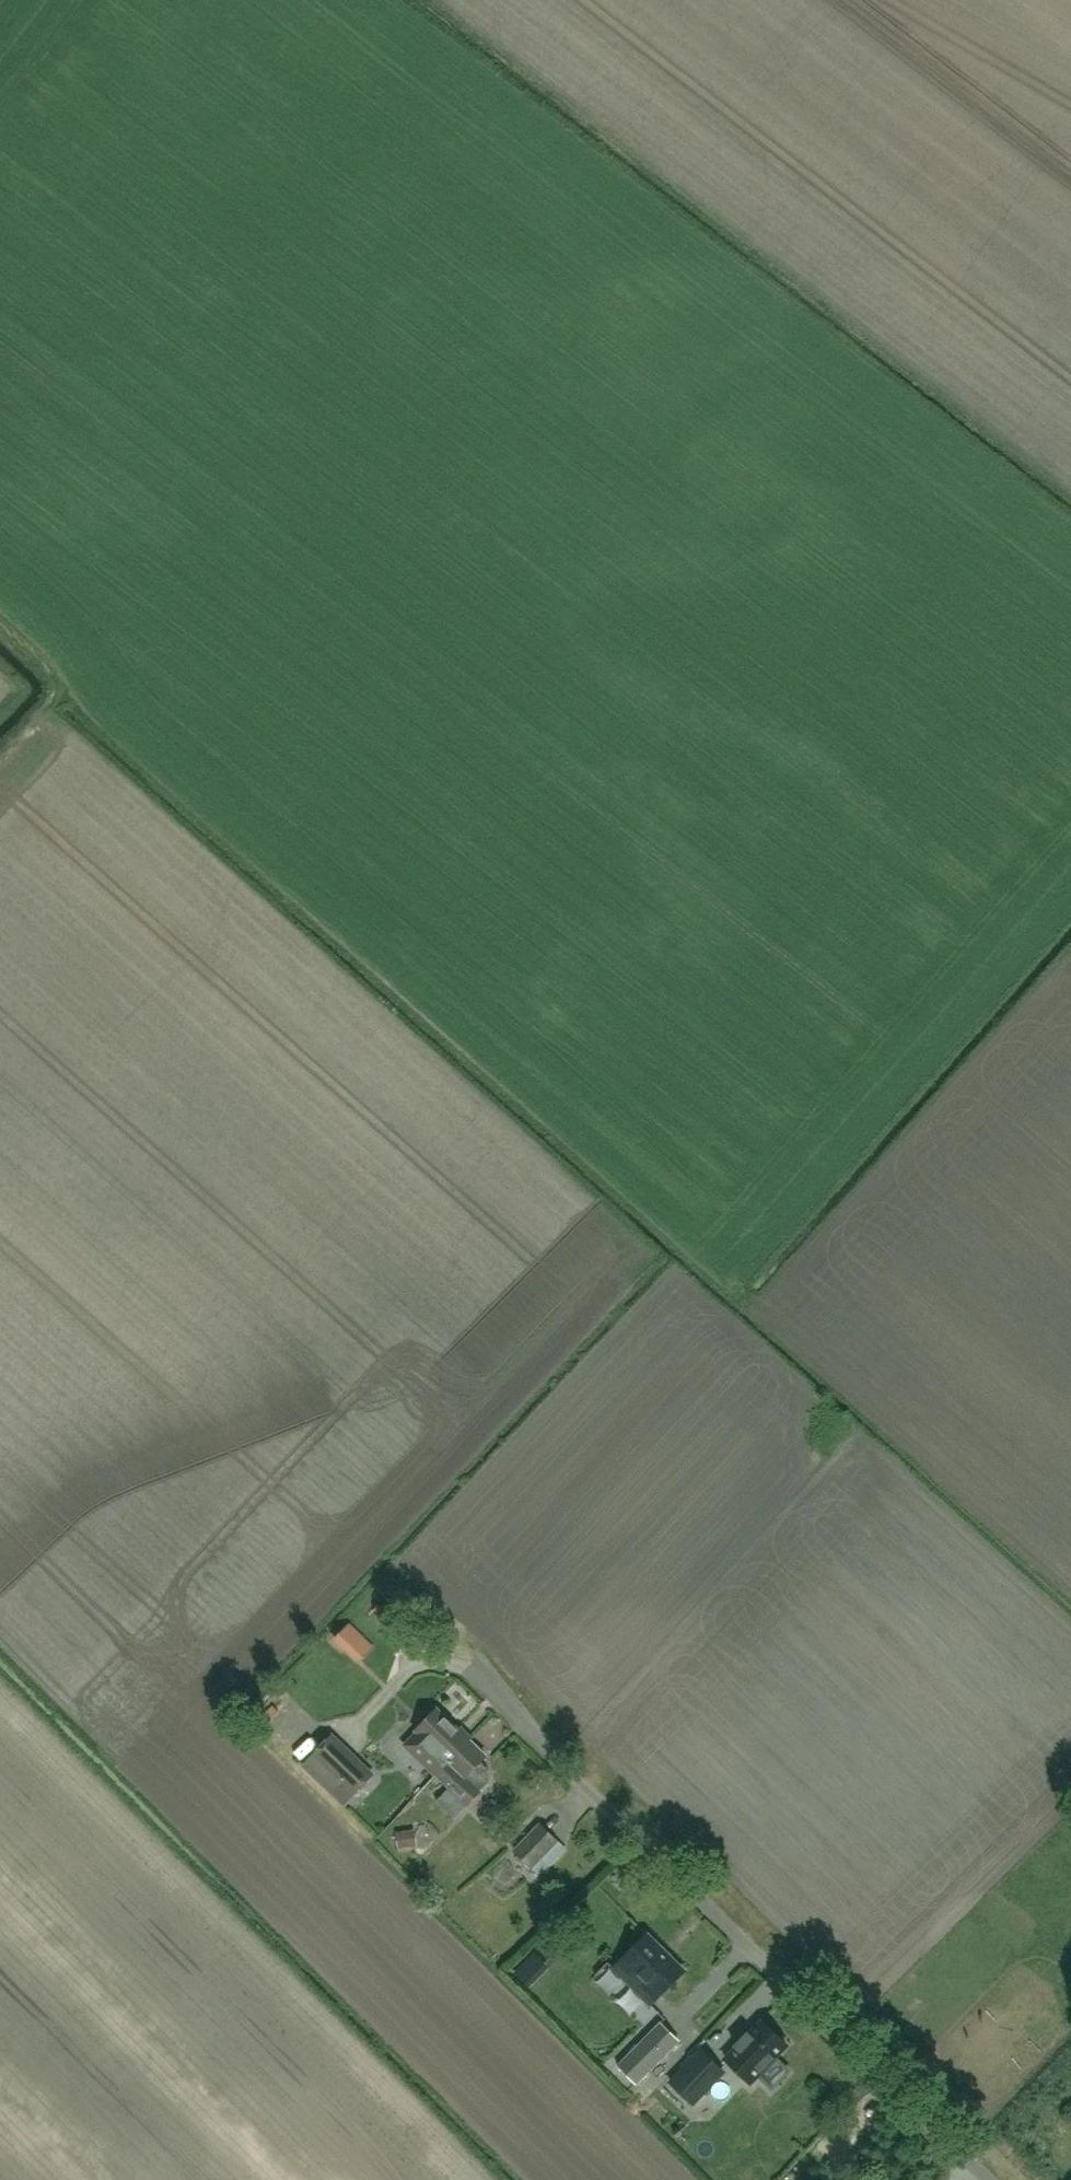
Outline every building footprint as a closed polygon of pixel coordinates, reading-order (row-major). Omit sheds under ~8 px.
[(465,1719),(482,1700),(462,1682),(445,1701),(465,1719)] [(404,1743),(436,1774),(469,1739),(436,1707),(416,1728),(417,1730),(404,1743)] [(373,1775),(332,1736),(314,1755),(355,1794),(373,1775)] [(486,1755),(469,1739),(436,1774),(468,1805),(482,1790),(480,1788),(487,1780),(489,1776),(489,1771),(487,1767),(480,1761),(486,1755)] [(555,1840),(539,1824),(515,1850),(531,1865),(555,1840)] [(548,1878),(569,1849),(558,1841),(536,1870),(548,1878)] [(625,1956),(624,1957),(614,1967),(649,2003),(659,1993),(660,1994),(684,1969),(648,1934),(647,1935),(650,1938),(628,1959),(625,1956)] [(660,2021),(648,2033),(617,2064),(636,2082),(678,2040),(660,2021)] [(767,2026),(762,2021),(749,2034),(748,2032),(735,2046),(736,2047),(726,2059),(751,2083),(787,2045),(782,2040),(785,2037),(770,2023),(767,2026)] [(693,2104),(724,2072),(701,2051),(671,2082),(693,2104)]
